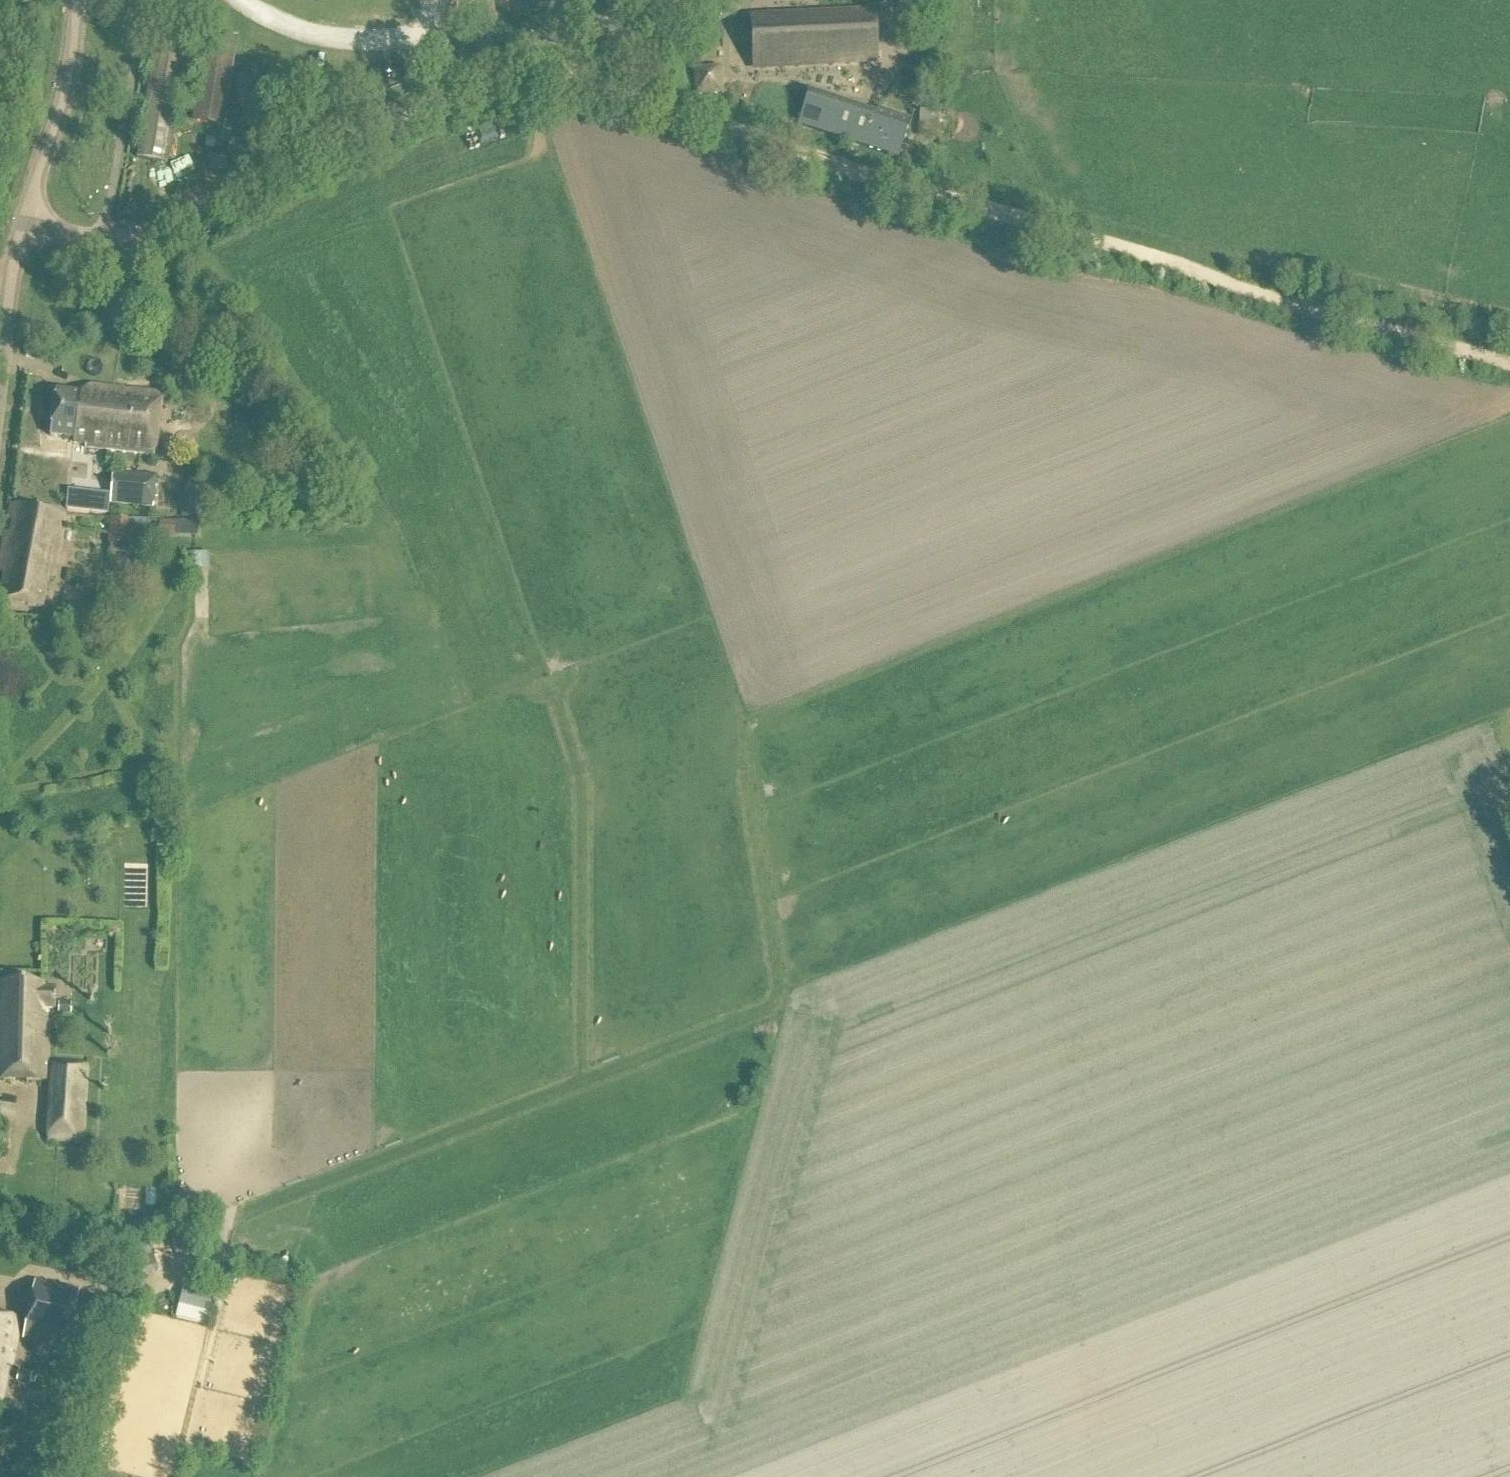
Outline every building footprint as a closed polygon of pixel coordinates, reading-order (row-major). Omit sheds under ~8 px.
[(872,12),(751,18),(753,71),(876,64),(872,12)] [(192,126),(224,131),(236,54),(204,49),(192,126)] [(155,59),(138,161),(167,166),(184,63),(155,59)] [(707,70),(693,71),(694,99),(709,98),(723,98),(721,69),(707,70)] [(876,116),(809,94),(797,127),(897,159),(911,121),(878,111),(876,116)] [(180,182),(198,173),(189,153),(171,162),(180,182)] [(205,363),(191,363),(191,373),(205,372),(205,363)] [(84,449),(104,452),(105,425),(114,426),(116,404),(108,403),(109,391),(90,388),(79,395),(55,392),(49,437),(73,440),(73,444),(84,446),(84,449)] [(105,425),(104,452),(153,458),(161,397),(109,391),(108,403),(116,404),(114,426),(105,425)] [(156,478),(112,475),(110,504),(154,507),(156,478)] [(90,515),(108,517),(110,498),(92,496),(90,515)] [(10,508),(0,558),(0,568),(1,568),(0,571),(0,575),(5,576),(0,598),(0,604),(40,612),(47,579),(51,579),(64,514),(10,508)] [(110,520),(108,546),(110,546),(109,555),(129,557),(131,521),(110,520)] [(159,530),(158,539),(174,539),(174,525),(159,525),(159,530)] [(3,985),(2,1017),(0,1017),(0,1083),(50,1085),(48,1142),(83,1143),(86,1067),(51,1065),(51,1073),(46,1073),(48,1011),(55,1011),(56,991),(43,991),(43,987),(3,985)] [(58,1017),(71,1017),(72,1005),(58,1005),(58,1017)] [(69,1351),(81,1293),(37,1283),(25,1342),(69,1351)] [(183,1292),(179,1306),(209,1313),(213,1299),(183,1292)] [(0,1318),(0,1402),(1,1402),(8,1372),(10,1373),(21,1323),(0,1318)] [(91,1320),(86,1348),(103,1351),(108,1324),(91,1320)] [(19,1372),(16,1384),(30,1387),(33,1375),(19,1372)]
